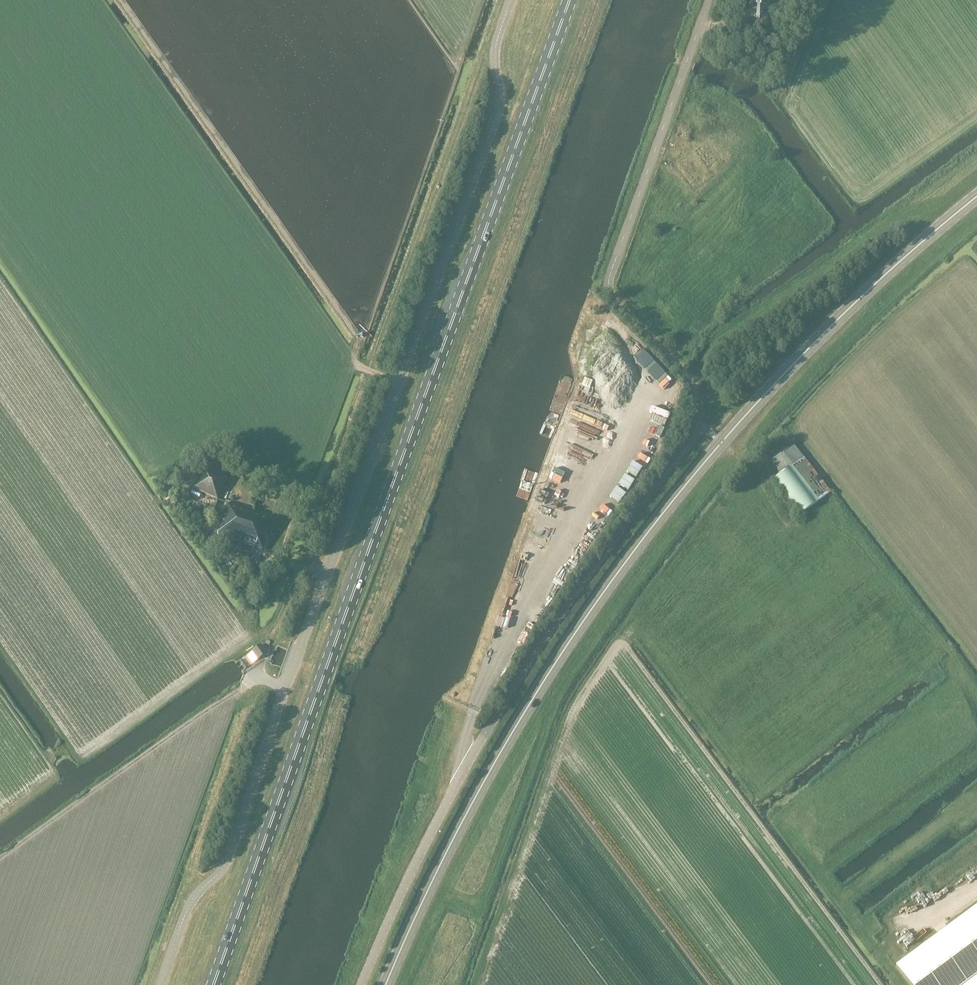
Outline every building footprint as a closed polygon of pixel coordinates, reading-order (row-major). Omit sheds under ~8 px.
[(766,14),(761,16),(760,17),(764,26),(770,24),(766,14)] [(650,460),(659,441),(648,436),(640,455),(650,460)] [(802,458),(793,444),(770,461),(779,474),(772,480),(799,514),(830,492),(803,457),(802,458)] [(203,466),(192,488),(217,500),(227,478),(203,466)] [(563,494),(571,496),(577,477),(551,468),(546,486),(551,488),(554,479),(567,483),(563,494)] [(754,483),(757,478),(747,471),(744,476),(754,483)] [(220,525),(218,534),(261,550),(273,518),(228,502),(227,502),(227,503),(219,525),(220,525)] [(260,645),(251,651),(257,660),(261,657),(266,653),(261,647),(260,645)] [(895,965),(909,984),(976,984),(976,905),(895,965)]
